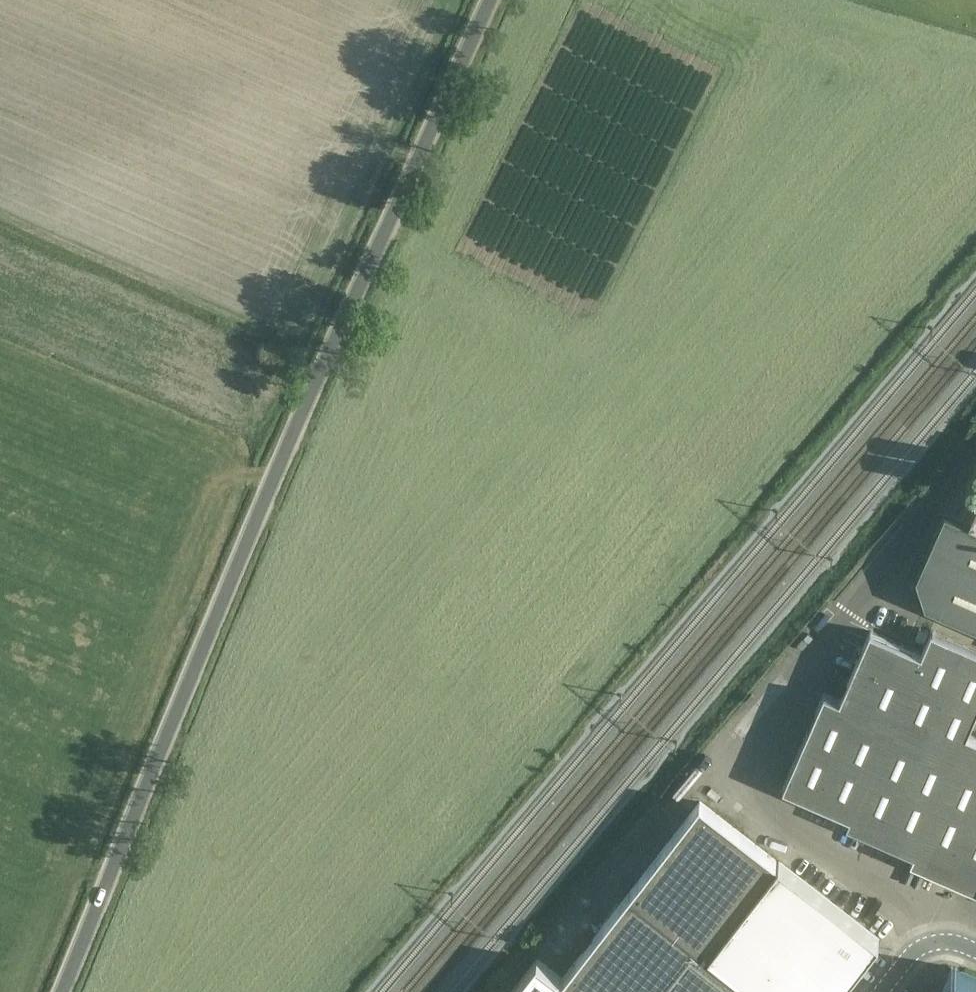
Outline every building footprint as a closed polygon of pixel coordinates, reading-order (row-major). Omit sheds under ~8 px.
[(968,522),(975,526),(975,503),(968,522)] [(917,578),(926,606),(975,628),(975,526),(968,522),(946,513),(927,556),(923,554),(917,567),(921,569),(917,578)] [(847,824),(865,832),(877,837),(914,853),(967,733),(975,712),(975,649),(931,630),(921,653),(891,722),(850,817),(847,824)] [(870,631),(840,700),(891,722),(921,653),(870,631)] [(802,650),(807,644),(802,639),(796,645),(802,650)] [(824,693),(783,788),(819,803),(832,809),(850,817),(891,722),(840,700),(824,693)] [(911,861),(928,868),(927,872),(940,877),(941,874),(975,889),(975,737),(967,733),(914,853),(911,861)] [(561,980),(577,991),(759,991),(707,952),(778,862),(700,802),(561,980)] [(707,952),(759,991),(838,991),(879,940),(827,900),(779,862),(778,862),(707,952)] [(512,991),(577,991),(561,980),(537,961),(512,991)] [(952,966),(940,991),(975,991),(975,977),(952,966)]
